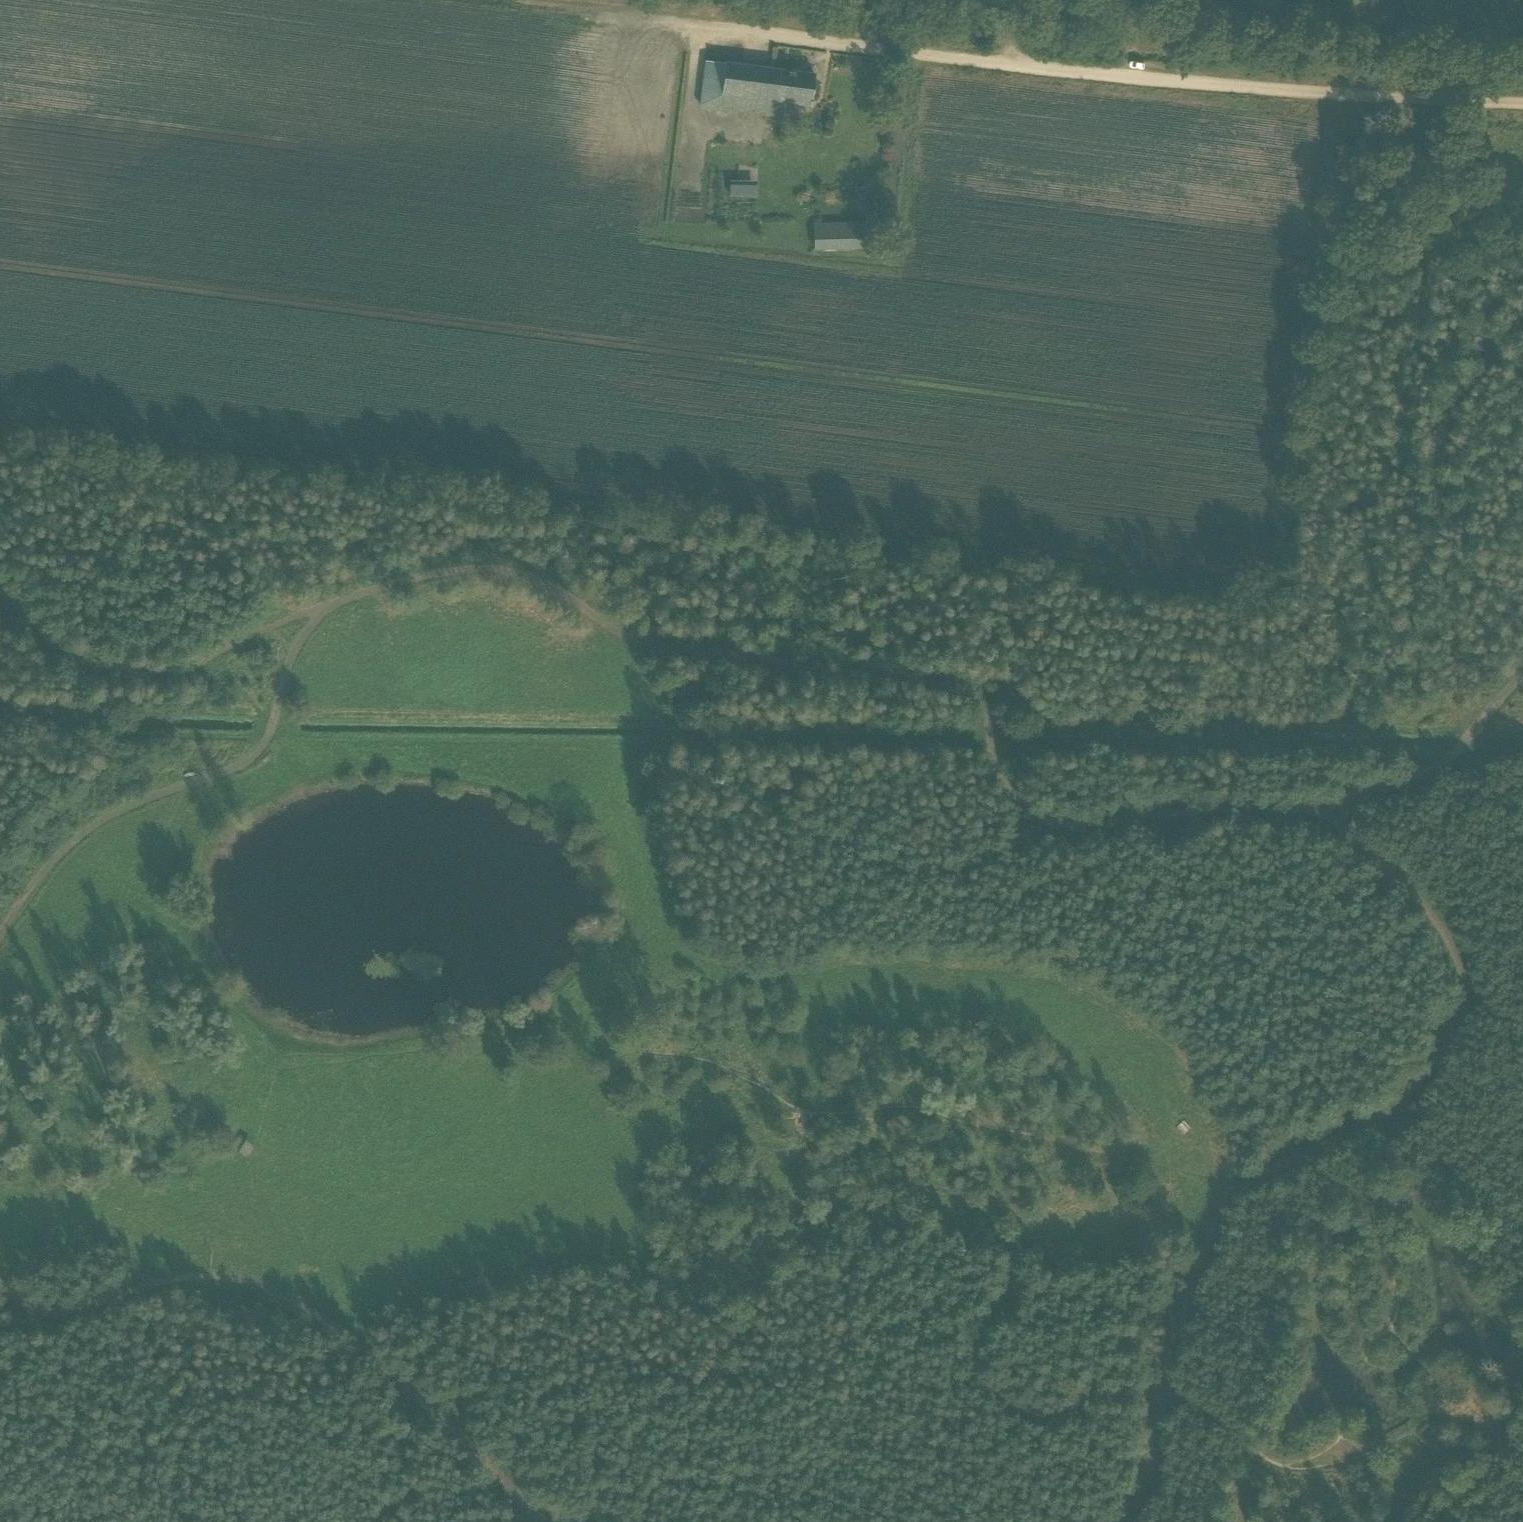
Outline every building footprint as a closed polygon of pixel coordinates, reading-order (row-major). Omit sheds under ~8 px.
[(812,106),(815,75),(706,61),(701,107),(739,112),(785,117),(786,103),(812,106)] [(728,184),(728,196),(755,194),(754,183),(728,184)] [(877,222),(813,224),(813,251),(878,250),(877,222)]
